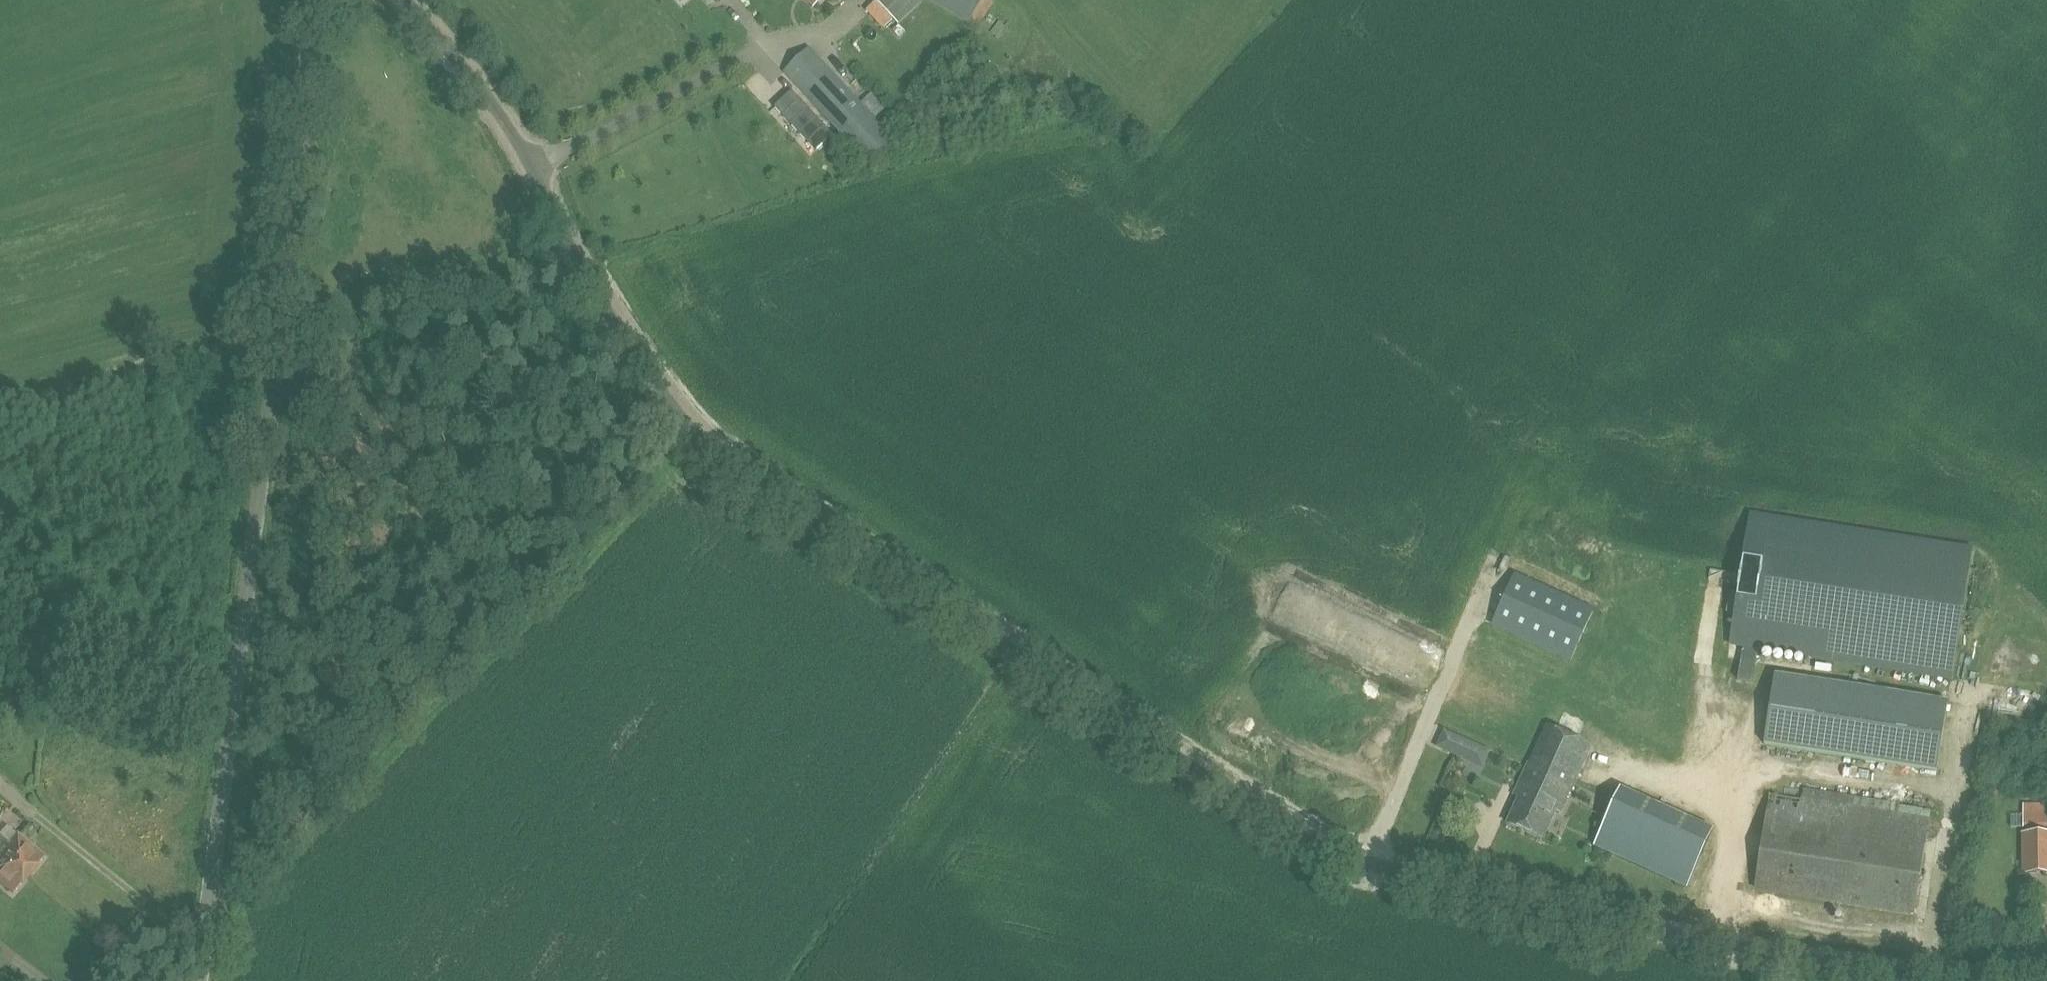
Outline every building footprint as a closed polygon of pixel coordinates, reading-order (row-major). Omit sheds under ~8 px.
[(924,0),(876,0),(875,0),(899,25),(924,0)] [(872,165),(897,142),(810,48),(785,71),(872,165)] [(774,107),(815,152),(832,136),(791,92),(774,107)] [(603,474),(596,479),(601,484),(607,478),(603,474)] [(1750,513),(1729,643),(1952,679),(1972,549),(1750,513)] [(1571,661),(1593,611),(1515,576),(1493,625),(1571,661)] [(1948,703),(1775,676),(1764,746),(1937,773),(1948,703)] [(1334,685),(1344,698),(1353,691),(1344,678),(1334,685)] [(1514,810),(1508,823),(1544,839),(1557,810),(1562,812),(1575,781),(1591,746),(1556,730),(1545,725),(1532,755),(1530,761),(1519,785),(1524,787),(1519,799),(1514,810)] [(1450,755),(1465,762),(1474,744),(1458,737),(1450,755)] [(1620,788),(1594,847),(1687,889),(1714,830),(1620,788)] [(2023,804),(2024,830),(2046,829),(2046,803),(2023,804)] [(0,834),(0,850),(29,875),(45,857),(18,833),(10,843),(0,834)] [(2024,835),(2024,873),(2046,873),(2046,835),(2024,835)] [(0,850),(0,882),(13,893),(29,875),(0,850)]
